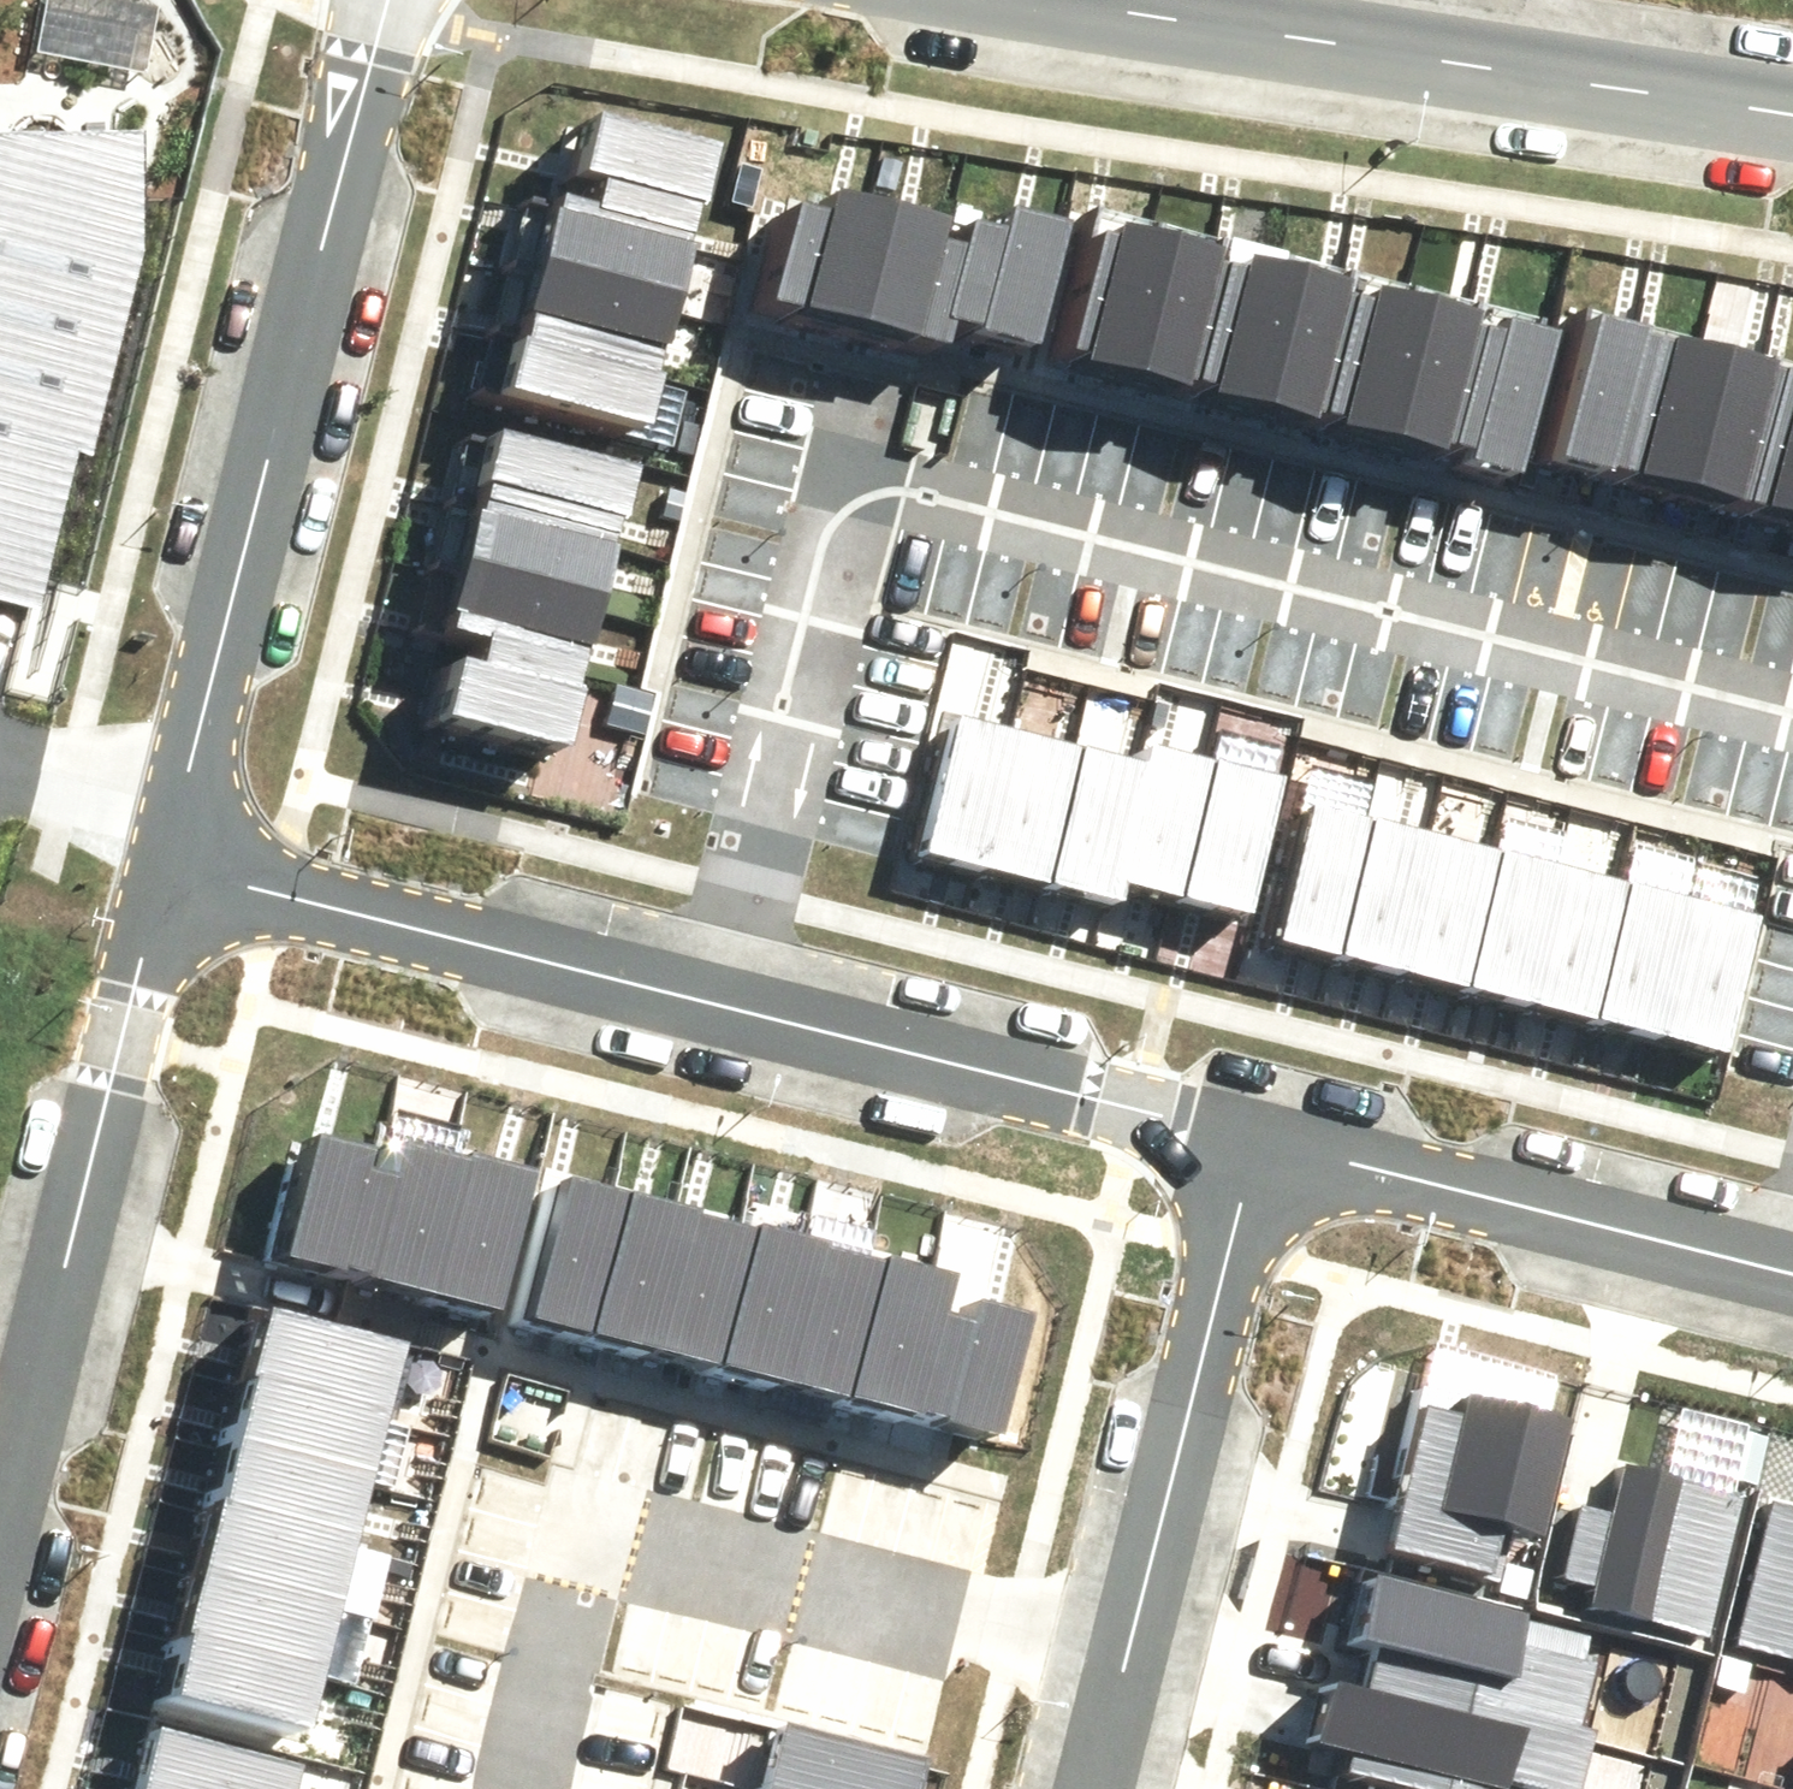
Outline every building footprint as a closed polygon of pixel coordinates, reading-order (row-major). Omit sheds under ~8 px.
[(589,160),(579,198),(686,224),(709,130),(580,98),(566,154),(589,160)] [(41,610),(79,448),(95,455),(147,246),(140,128),(0,135),(0,600),(41,610)] [(754,304),(839,325),(868,209),(807,193),(802,213),(778,207),(754,304)] [(557,200),(533,295),(670,329),(693,233),(587,207),(557,200)] [(950,244),(930,321),(1017,343),(1047,223),(961,201),(950,244)] [(839,325),(924,346),(930,321),(950,244),(917,236),(920,222),(868,209),(839,325)] [(1143,243),(1075,225),(1041,360),(1055,364),(1109,377),(1143,243)] [(1212,260),(1143,243),(1109,377),(1178,395),(1212,260)] [(1280,277),(1212,260),(1178,395),(1246,412),(1280,277)] [(1349,294),(1280,277),(1246,412),(1315,429),(1349,294)] [(1417,311),(1349,294),(1315,429),(1383,446),(1417,311)] [(509,308),(485,402),(622,437),(646,342),(509,308)] [(1486,329),(1417,311),(1383,446),(1452,463),(1486,329)] [(1525,461),(1589,477),(1624,337),(1559,321),(1553,346),(1525,461)] [(1553,346),(1486,329),(1452,463),(1520,480),(1525,461),(1553,346)] [(1589,477),(1655,494),(1689,352),(1624,337),(1589,477)] [(1655,494),(1720,509),(1754,367),(1689,352),(1655,494)] [(1786,525),(1792,494),(1792,376),(1754,367),(1720,509),(1786,525)] [(590,564),(614,468),(470,432),(446,528),(590,564)] [(581,671),(605,575),(461,539),(437,635),(581,671)] [(548,770),(572,674),(471,649),(463,681),(444,677),(428,740),(548,770)] [(909,843),(973,861),(1012,724),(947,706),(909,843)] [(973,861),(1038,878),(1076,742),(1012,724),(973,861)] [(1038,878),(1102,896),(1108,874),(1140,760),(1076,742),(1038,878)] [(1108,874),(1172,892),(1208,762),(1144,744),(1140,760),(1108,874)] [(1172,892),(1236,910),(1272,780),(1208,762),(1172,892)] [(1265,934),(1330,950),(1360,827),(1295,811),(1265,934)] [(1330,950),(1394,965),(1424,842),(1360,827),(1330,950)] [(1394,965),(1458,980),(1488,857),(1424,842),(1394,965)] [(1458,980),(1522,996),(1551,872),(1488,857),(1458,980)] [(1522,996),(1585,1011),(1615,887),(1551,872),(1522,996)] [(1585,1011),(1649,1026),(1679,903),(1615,887),(1585,1011)] [(1649,1026),(1713,1042),(1743,918),(1679,903),(1649,1026)] [(338,1269),(407,1286),(439,1155),(370,1139),(366,1157),(338,1269)] [(270,1253),(338,1269),(366,1157),(298,1140),(270,1253)] [(407,1286),(475,1303),(507,1172),(439,1155),(407,1286)] [(513,1313),(576,1328),(608,1197),(546,1182),(513,1313)] [(576,1328),(639,1344),(671,1213),(608,1197),(576,1328)] [(639,1344),(702,1359),(734,1228),(671,1213),(639,1344)] [(702,1359),(764,1374),(797,1243),(734,1228),(702,1359)] [(764,1374),(827,1390),(859,1259),(797,1243),(764,1374)] [(827,1390),(890,1405),(913,1310),(918,1290),(922,1274),(859,1259),(827,1390)] [(913,1310),(890,1405),(978,1427),(1006,1311),(950,1298),(945,1318),(913,1310)] [(252,1312),(236,1377),(362,1407),(378,1342),(252,1312)] [(236,1377),(221,1441),(347,1472),(362,1407),(236,1377)] [(1410,1382),(1372,1543),(1483,1569),(1492,1530),(1524,1537),(1553,1416),(1410,1382)] [(221,1441),(205,1506),(331,1536),(347,1472),(221,1441)] [(1585,1586),(1582,1596),(1698,1623),(1729,1493),(1614,1466),(1605,1502),(1568,1493),(1548,1577),(1585,1586)] [(1728,1633),(1792,1648),(1792,1510),(1759,1502),(1728,1633)] [(205,1506),(189,1571),(315,1601),(331,1536),(205,1506)] [(1359,1647),(1354,1668),(1563,1717),(1586,1622),(1351,1566),(1334,1641),(1359,1647)] [(189,1571),(174,1636),(299,1666),(315,1601),(189,1571)] [(174,1636),(158,1700),(284,1731),(299,1666),(174,1636)] [(1563,1717),(1354,1668),(1350,1688),(1312,1678),(1296,1741),(1334,1750),(1329,1770),(1404,1788),(1544,1788),(1545,1788),(1551,1788),(1563,1788),(1580,1722),(1563,1717)] [(748,1786),(759,1788),(897,1788),(904,1759),(764,1724),(748,1786)] [(281,1769),(136,1733),(122,1788),(276,1788),(281,1769)] [(1779,1778),(1777,1788),(1792,1788),(1792,1781),(1779,1778)]
